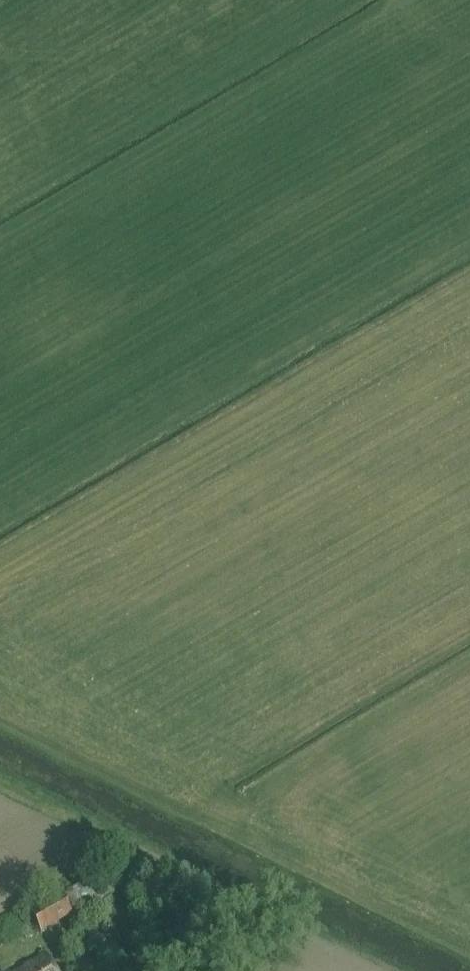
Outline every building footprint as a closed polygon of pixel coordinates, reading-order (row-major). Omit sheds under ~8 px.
[(75,915),(110,894),(98,873),(63,894),(75,915)] [(41,931),(70,915),(59,895),(29,912),(41,931)] [(46,955),(19,970),(55,970),(46,955)]
